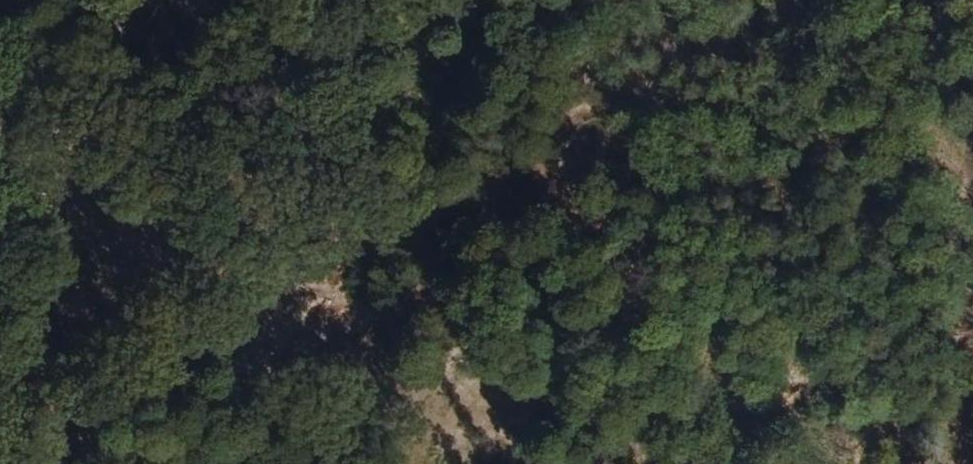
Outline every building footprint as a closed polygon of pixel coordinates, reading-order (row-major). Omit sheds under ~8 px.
[(189,49),(206,2),(200,0),(158,0),(146,33),(189,49)]
